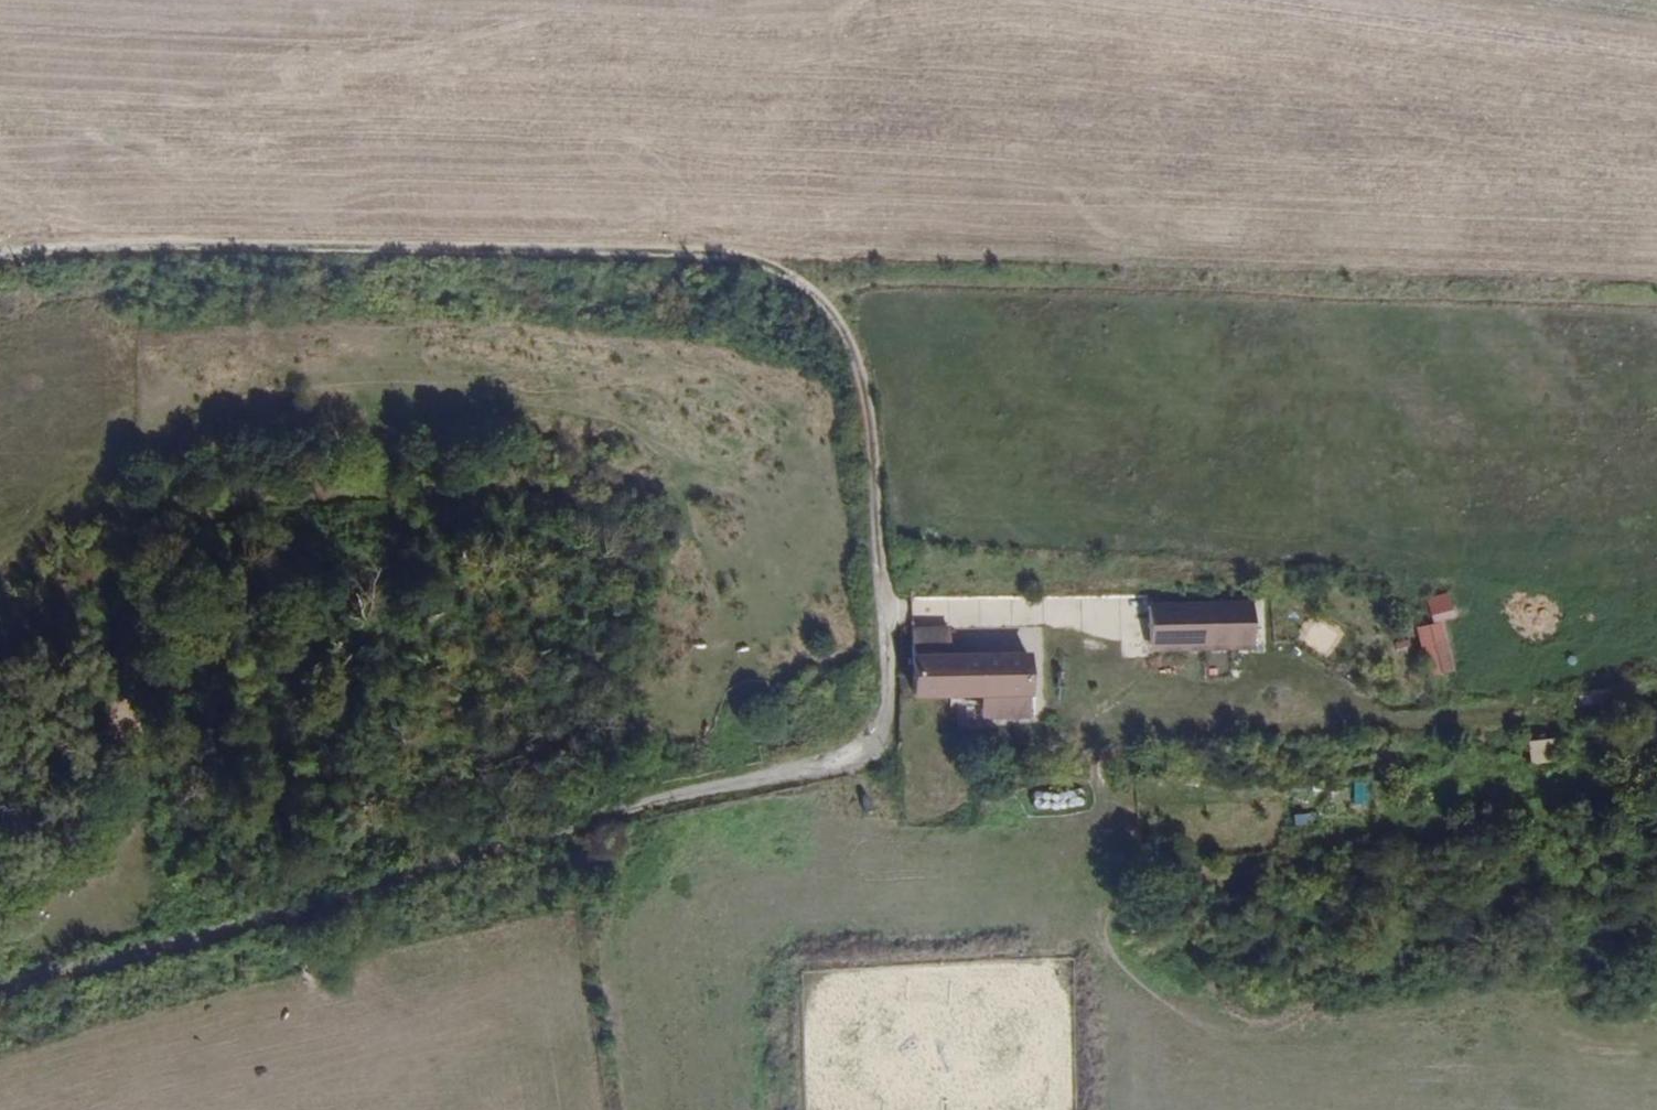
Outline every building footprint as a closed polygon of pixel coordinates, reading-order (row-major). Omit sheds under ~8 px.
[(1445,592),(1421,598),(1427,622),(1411,626),(1424,677),(1451,670),(1438,621),(1452,617),(1445,592)] [(1358,652),(1359,599),(1267,598),(1163,601),(1161,652),(1358,652)] [(1022,677),(1021,661),(1021,655),(955,654),(956,629),(906,630),(909,696),(967,696),(966,715),(1022,716),(1023,690),(1034,690),(1034,676),(1022,677)] [(1521,740),(1522,763),(1541,762),(1541,739),(1521,740)]
